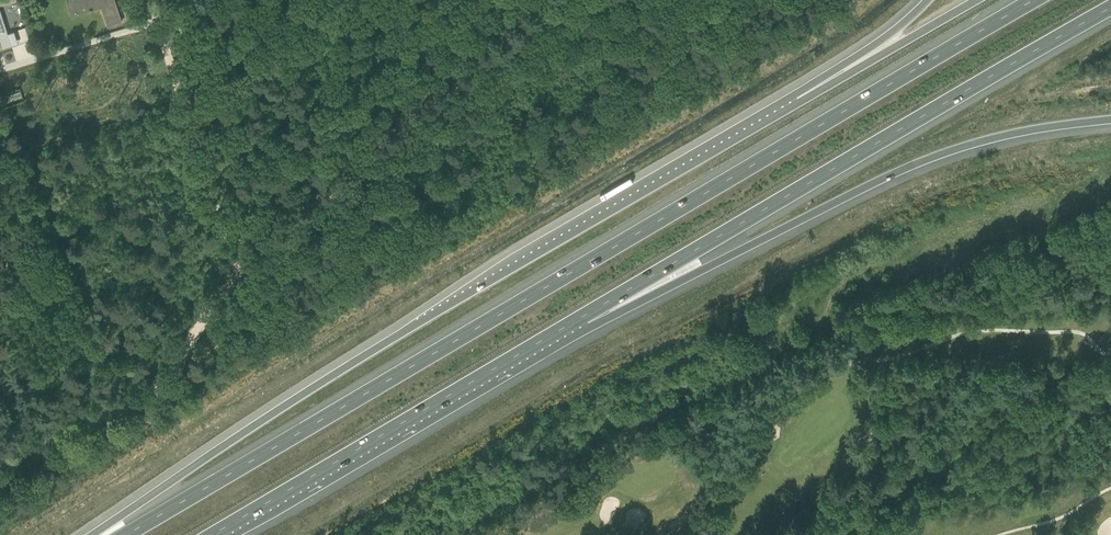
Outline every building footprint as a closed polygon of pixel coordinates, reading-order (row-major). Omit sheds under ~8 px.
[(114,0),(72,0),(77,15),(89,10),(89,11),(96,9),(95,7),(101,5),(105,18),(108,26),(121,22),(119,13),(114,0)] [(3,47),(11,45),(0,11),(0,38),(3,47)]
